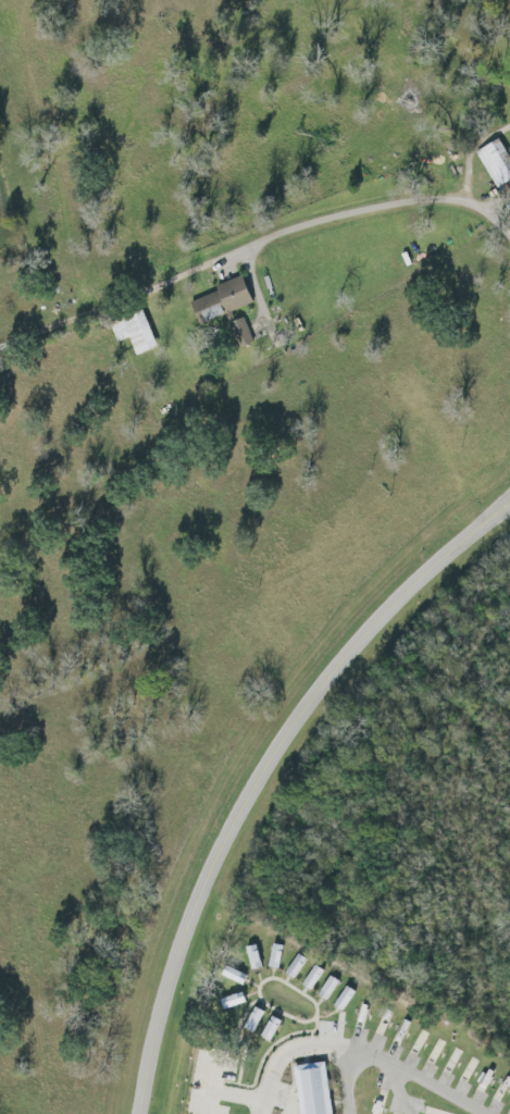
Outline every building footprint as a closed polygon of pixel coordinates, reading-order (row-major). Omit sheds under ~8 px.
[(501,139),(476,150),(494,189),(509,181),(509,159),(501,139)] [(190,299),(199,324),(253,305),(244,280),(190,299)] [(110,325),(116,343),(130,337),(136,355),(157,347),(144,312),(110,325)] [(277,969),(282,946),(271,944),(267,967),(277,969)] [(283,974),(293,980),(305,960),(296,954),(283,974)] [(310,990),(322,970),(313,965),(301,985),(310,990)] [(317,997),(327,1001),(337,980),(327,976),(317,997)] [(332,1006),(341,1012),(354,992),(345,986),(332,1006)] [(264,1012),(254,1007),(244,1029),(253,1033),(264,1012)] [(270,1043),(281,1021),(271,1017),(260,1038),(270,1043)] [(300,1113),(332,1113),(325,1062),(293,1067),(300,1113)]
